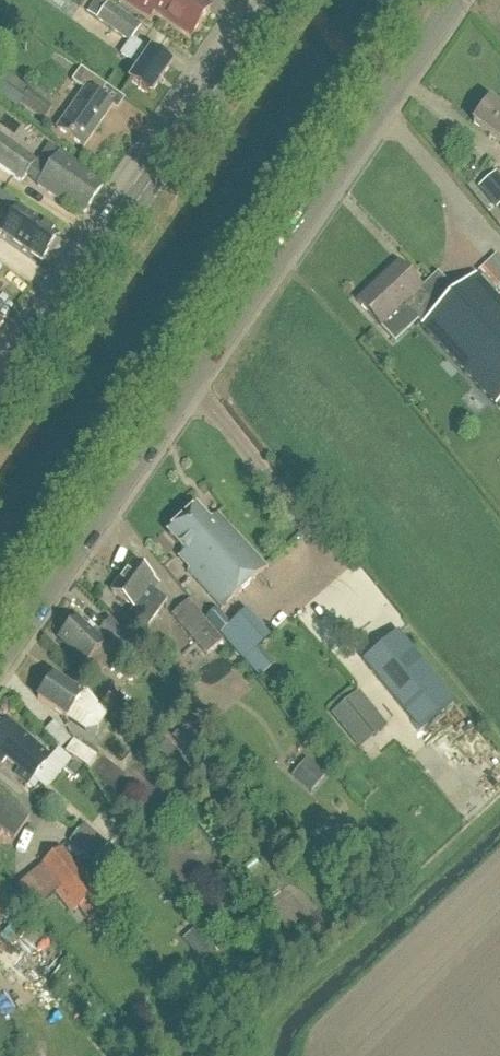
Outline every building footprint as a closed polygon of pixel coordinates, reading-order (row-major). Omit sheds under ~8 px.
[(139,49),(132,44),(141,30),(108,7),(98,0),(95,0),(85,15),(97,23),(129,45),(120,57),(136,69),(135,70),(138,71),(129,84),(150,99),(171,68),(150,54),(148,56),(139,49)] [(123,3),(150,21),(154,14),(192,39),(209,13),(190,0),(125,0),(123,3)] [(83,151),(113,109),(99,100),(106,89),(81,72),(71,85),(84,93),(56,132),(83,151)] [(43,123),(54,105),(29,90),(18,108),(43,123)] [(489,104),(473,125),(499,145),(499,113),(489,104)] [(0,141),(0,170),(22,185),(25,180),(62,206),(64,203),(84,216),(102,189),(88,180),(90,176),(48,148),(36,166),(0,141)] [(480,190),(497,210),(499,207),(499,180),(496,176),(480,190)] [(3,199),(0,203),(0,221),(8,226),(1,236),(42,264),(59,240),(46,231),(48,228),(20,209),(19,210),(3,199)] [(475,277),(438,311),(421,293),(422,292),(398,265),(356,304),(381,330),(403,309),(495,408),(499,404),(499,303),(475,277)] [(494,294),(499,289),(499,282),(486,267),(477,276),(494,294)] [(197,512),(169,537),(186,555),(180,561),(191,572),(188,574),(219,608),(221,610),(242,590),(265,569),(218,518),(210,526),(197,512)] [(144,635),(166,603),(153,593),(158,585),(131,566),(111,594),(133,610),(125,621),(144,635)] [(206,659),(223,644),(188,603),(171,619),(206,659)] [(216,611),(205,620),(219,637),(230,627),(216,611)] [(92,636),(78,622),(59,642),(86,669),(97,657),(108,668),(119,656),(133,670),(145,658),(131,644),(132,643),(111,623),(98,636),(95,633),(92,636)] [(365,666),(418,732),(453,704),(399,638),(365,666)] [(80,699),(53,679),(37,702),(66,722),(74,710),(89,720),(97,708),(85,692),(80,699)] [(387,729),(359,694),(331,716),(359,752),(387,729)] [(6,721),(1,727),(0,726),(0,764),(28,788),(52,760),(6,721)] [(89,771),(97,759),(73,743),(65,755),(89,771)] [(310,766),(296,782),(311,795),(325,779),(310,766)] [(0,799),(0,831),(15,841),(30,820),(0,799)] [(92,865),(108,846),(86,827),(69,846),(92,865)] [(87,924),(106,909),(60,851),(40,868),(59,892),(76,912),(87,924)] [(2,921),(17,898),(0,886),(0,919),(2,921)]
